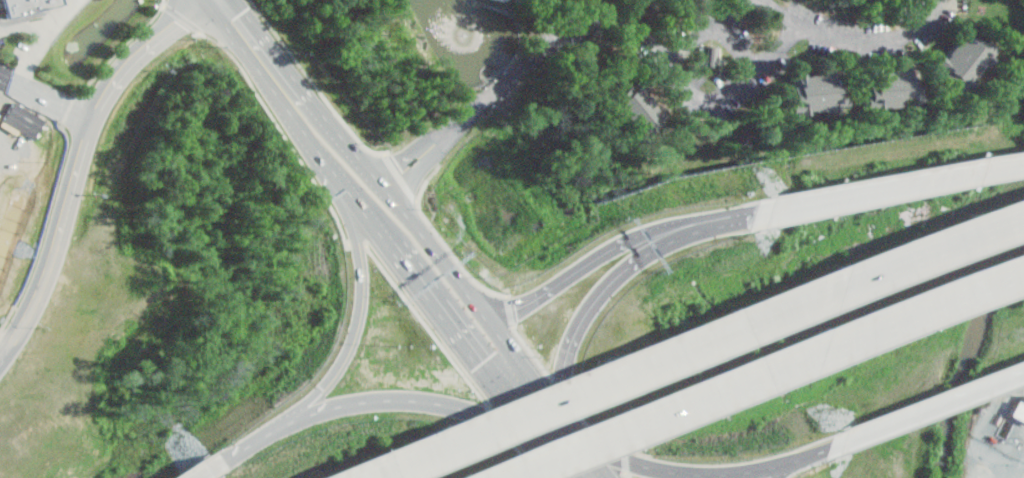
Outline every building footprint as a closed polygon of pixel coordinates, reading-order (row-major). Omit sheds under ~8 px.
[(10,17),(6,0),(64,0),(65,3),(10,17)] [(967,28),(995,49),(961,93),(933,72),(967,28)] [(864,109),(861,74),(916,69),(919,104),(864,109)] [(843,72),(846,107),(790,111),(787,77),(843,72)] [(605,100),(631,78),(667,121),(640,143),(605,100)] [(1023,177),(1023,148),(785,191),(789,212),(797,210),(798,217),(1023,177)] [(10,197),(0,195),(0,237),(10,197)] [(1000,294),(1023,288),(1023,249),(991,257),(1000,294)] [(875,436),(1023,383),(1023,358),(867,413),(875,436)] [(1022,402),(1017,400),(1010,416),(1023,421),(1023,396),(1022,402)]
